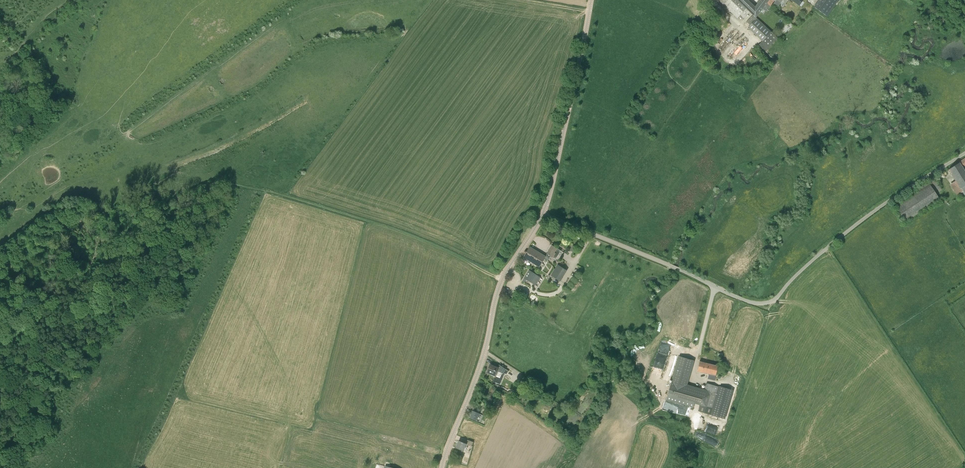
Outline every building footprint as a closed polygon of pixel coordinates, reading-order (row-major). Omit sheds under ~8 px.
[(738,18),(740,15),(744,19),(750,12),(752,13),(751,14),(753,15),(747,22),(750,25),(748,28),(763,41),(759,45),(766,51),(778,38),(756,18),(769,0),(760,0),(757,5),(758,5),(756,8),(748,0),(719,0),(738,18)] [(776,1),(773,5),(777,8),(783,0),(774,0),(776,1)] [(827,16),(838,0),(818,0),(814,6),(827,16)] [(962,167),(964,165),(964,159),(949,170),(956,181),(951,185),(957,195),(959,194),(961,198),(964,195),(964,172),(962,167)] [(940,188),(934,179),(932,181),(939,192),(941,191),(940,188)] [(939,199),(930,185),(928,182),(917,189),(919,192),(897,207),(906,221),(939,199)] [(546,257),(545,259),(548,261),(551,256),(555,259),(561,251),(557,248),(552,245),(546,257)] [(530,247),(523,257),(540,267),(545,259),(546,257),(530,247)] [(561,281),(567,270),(557,264),(551,275),(561,281)] [(531,283),(534,285),(539,276),(536,274),(529,270),(524,278),(526,279),(531,283)] [(667,361),(673,344),(663,341),(657,358),(667,361)] [(687,384),(694,360),(679,356),(666,400),(693,408),(694,403),(700,405),(699,409),(712,413),(713,411),(718,412),(717,417),(730,421),(738,392),(725,388),(725,389),(706,383),(705,389),(687,384)] [(715,380),(716,375),(718,366),(700,361),(697,371),(709,374),(708,379),(715,380)] [(506,374),(508,371),(499,365),(497,368),(491,365),(488,372),(491,373),(490,375),(495,377),(492,383),(499,386),(505,373),(506,374)] [(476,421),(479,413),(473,411),(470,418),(476,421)] [(465,451),(467,444),(472,446),(473,442),(468,440),(466,444),(459,441),(456,448),(463,451),(465,451)]
